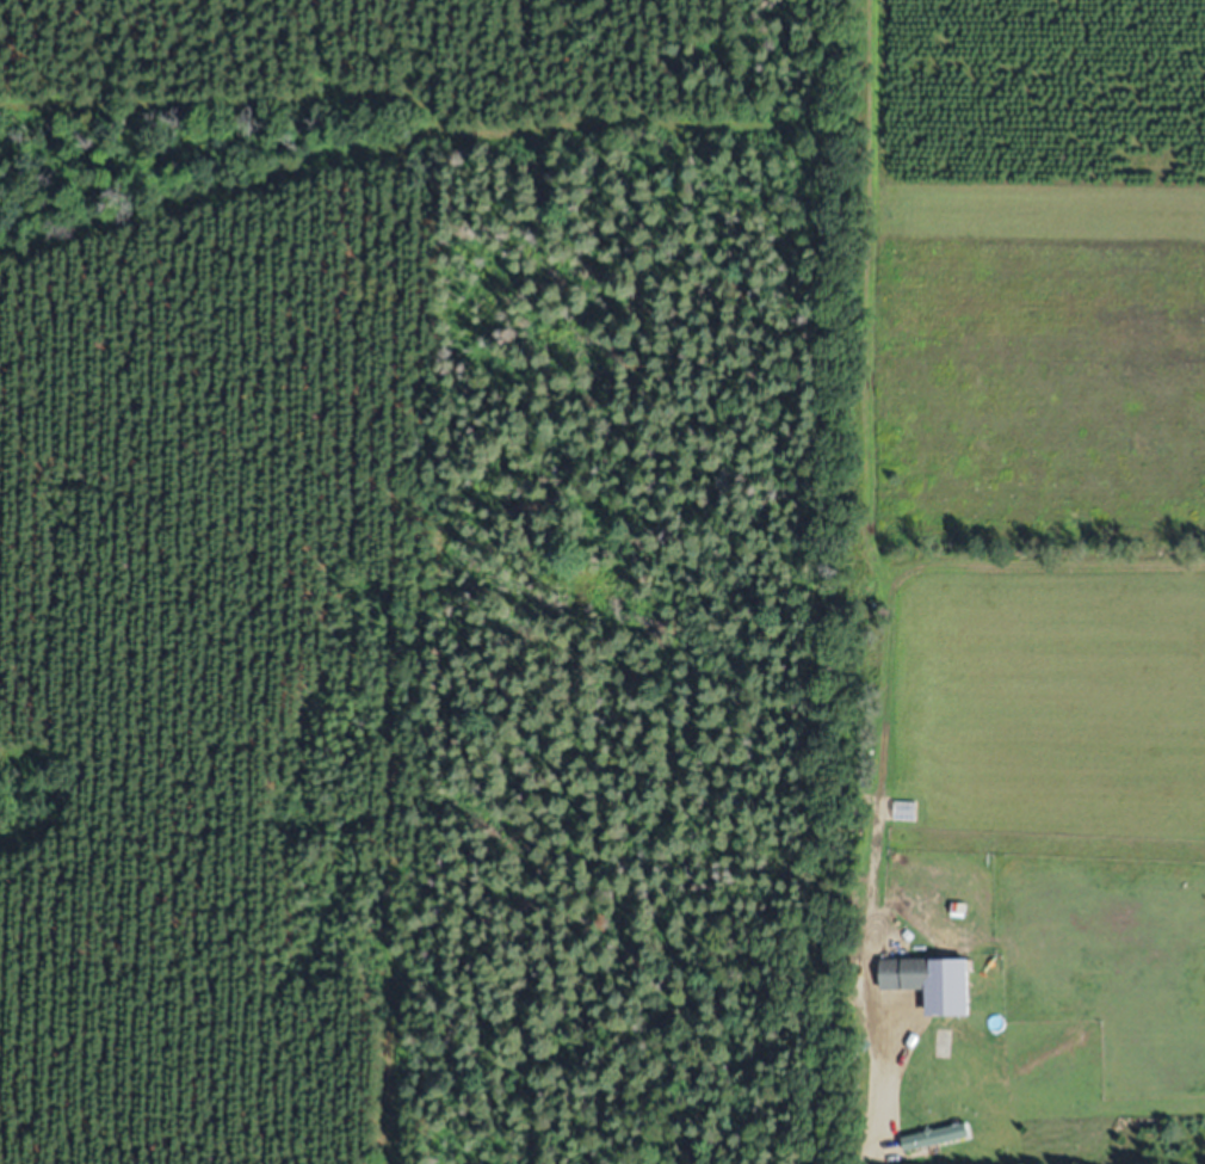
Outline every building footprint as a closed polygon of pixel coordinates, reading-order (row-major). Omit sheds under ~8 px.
[(937,959),(882,959),(882,990),(937,990),(937,959)] [(901,1137),(904,1151),(972,1139),(969,1125),(901,1137)]
